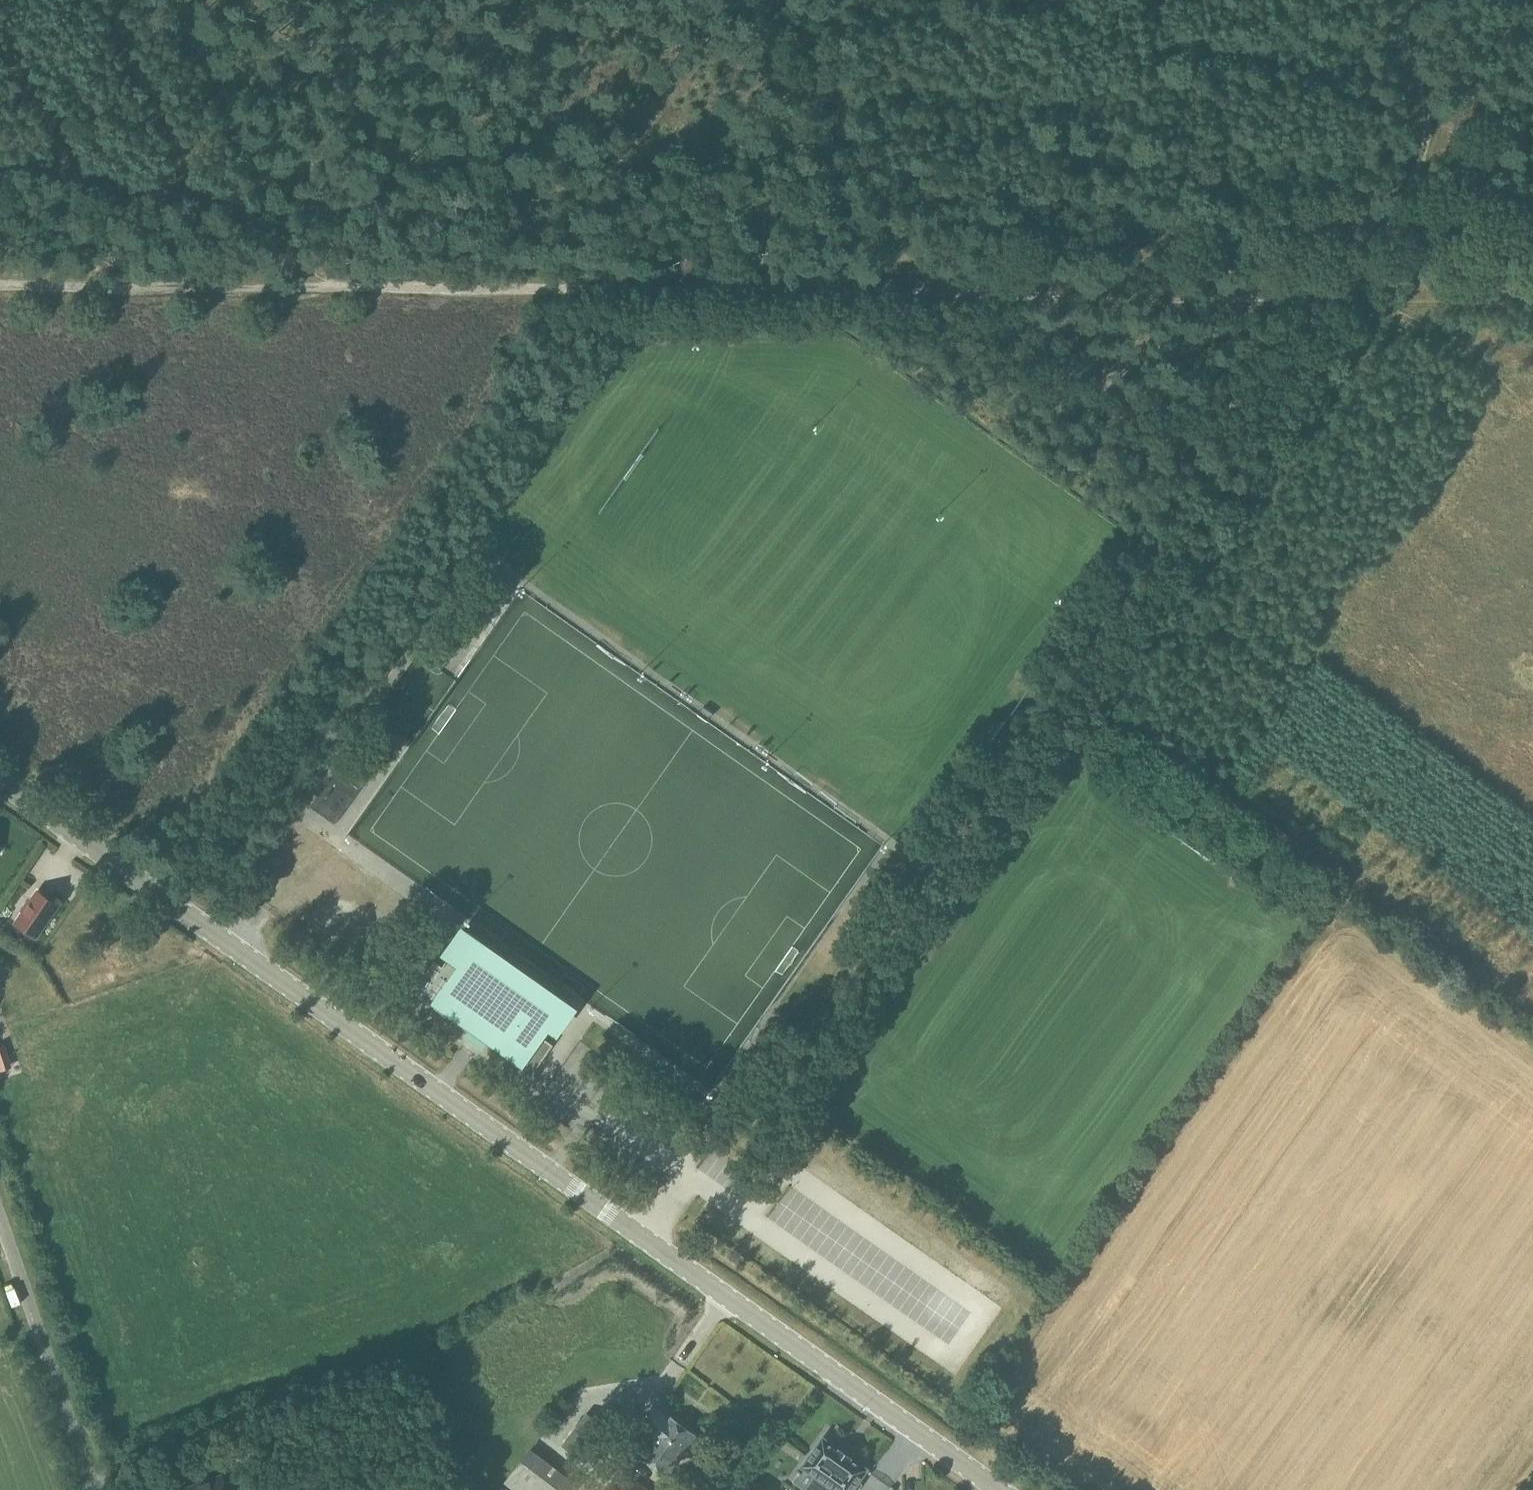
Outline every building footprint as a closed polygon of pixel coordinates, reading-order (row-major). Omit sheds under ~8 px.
[(36,936),(58,904),(37,890),(15,922),(36,936)] [(481,1045),(483,1042),(530,1076),(552,1044),(545,1039),(569,1004),(528,975),(519,989),(507,981),(517,967),(466,932),(442,966),(434,961),(412,992),(468,1032),(466,1034),(481,1045)] [(13,1085),(6,1061),(0,1063),(0,1089),(13,1085)] [(637,1452),(667,1474),(695,1437),(656,1407),(635,1436),(644,1443),(637,1452)] [(586,1413),(562,1444),(584,1461),(608,1429),(586,1413)] [(822,1438),(821,1439),(822,1439),(806,1462),(804,1465),(803,1465),(802,1466),(804,1467),(818,1477),(837,1489),(856,1489),(860,1484),(857,1481),(865,1470),(866,1469),(822,1438)] [(552,1454),(555,1452),(537,1439),(499,1489),(581,1489),(587,1482),(552,1454)] [(620,1469),(604,1489),(649,1489),(620,1469)] [(182,1488),(183,1489),(227,1489),(222,1474),(209,1478),(207,1477),(199,1479),(198,1482),(182,1488)]
